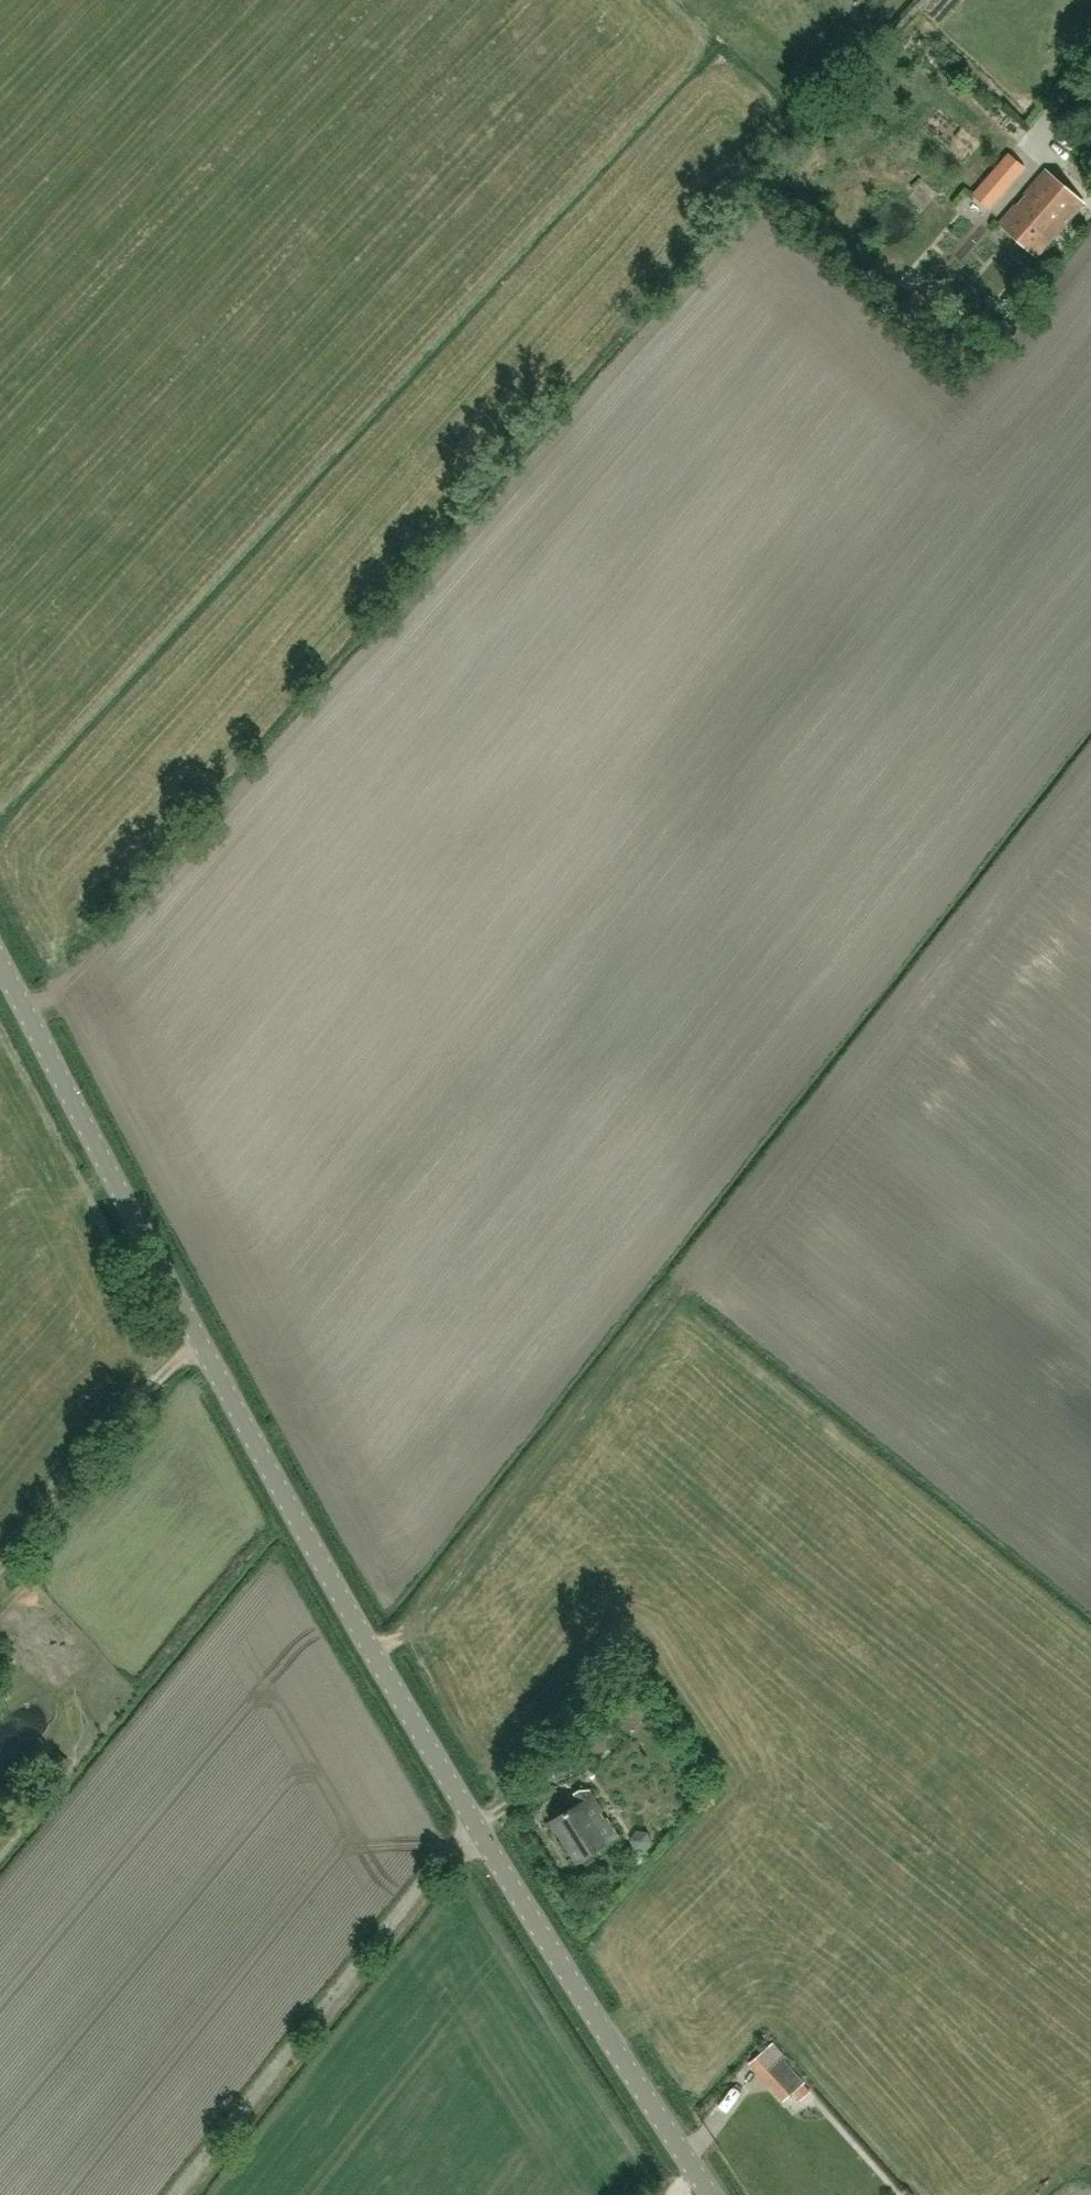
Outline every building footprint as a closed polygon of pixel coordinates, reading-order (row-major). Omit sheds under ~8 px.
[(989,209),(1035,158),(1018,143),(972,193),(989,209)] [(1038,255),(1085,201),(1047,168),(1000,221),(1038,255)] [(622,1724),(629,1733),(647,1718),(630,1697),(605,1718),(615,1730),(622,1724)] [(540,1767),(550,1780),(567,1767),(558,1755),(540,1767)] [(607,1843),(618,1836),(607,1818),(605,1818),(600,1811),(602,1810),(590,1790),(580,1790),(575,1793),(581,1802),(551,1820),(576,1862),(581,1859),(588,1863),(595,1859),(594,1851),(608,1843),(607,1843)] [(782,2057),(769,2043),(750,2062),(783,2098),(791,2090),(799,2098),(808,2090),(778,2060),(782,2057)]
